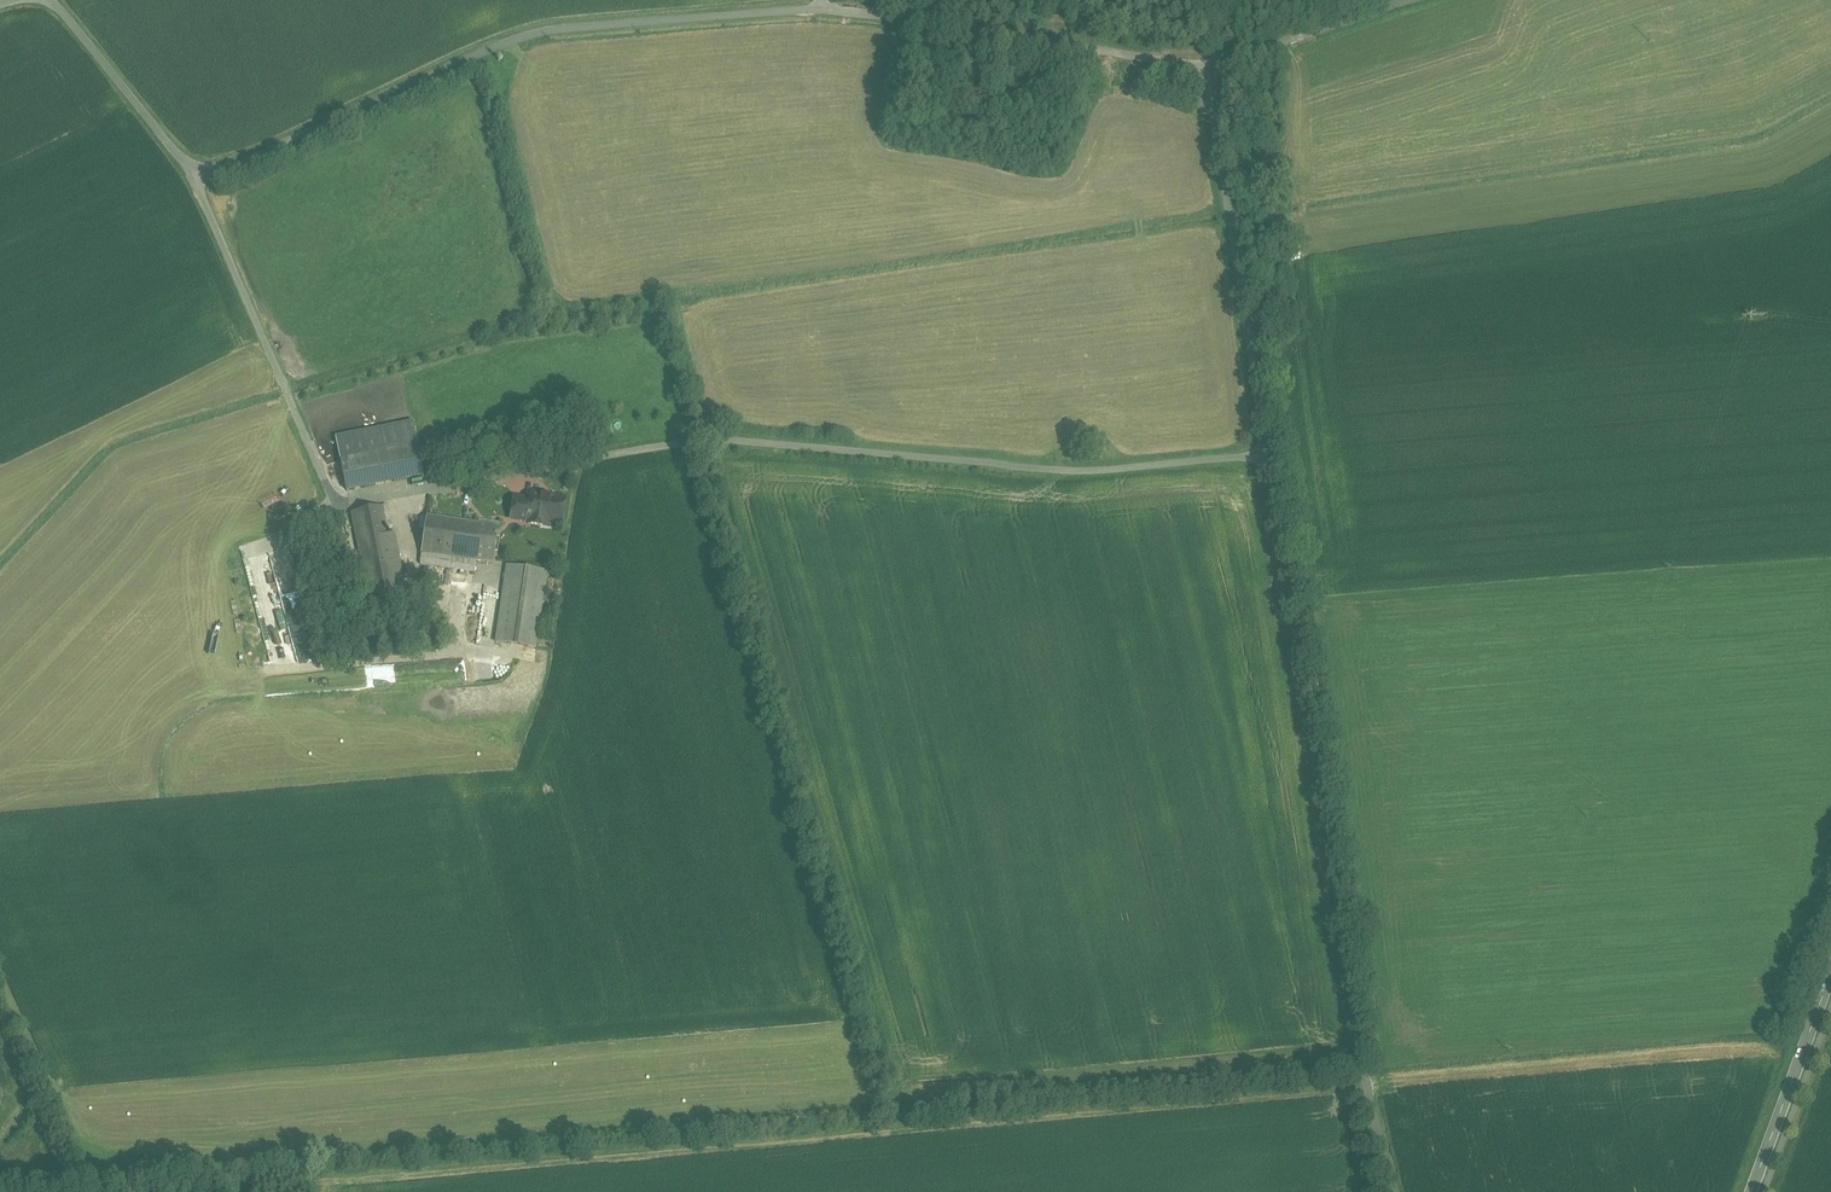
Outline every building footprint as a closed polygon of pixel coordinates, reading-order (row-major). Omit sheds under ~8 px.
[(415,421),(340,437),(352,493),(427,478),(415,421)] [(568,519),(571,496),(532,490),(531,496),(511,493),(507,519),(548,525),(549,517),(568,519)] [(397,593),(381,505),(347,512),(363,599),(397,593)] [(475,574),(476,563),(466,561),(471,524),(427,518),(420,566),(475,574)] [(466,561),(476,563),(493,565),(499,526),(487,524),(487,527),(471,524),(466,561)] [(506,565),(499,643),(548,648),(556,570),(506,565)]
